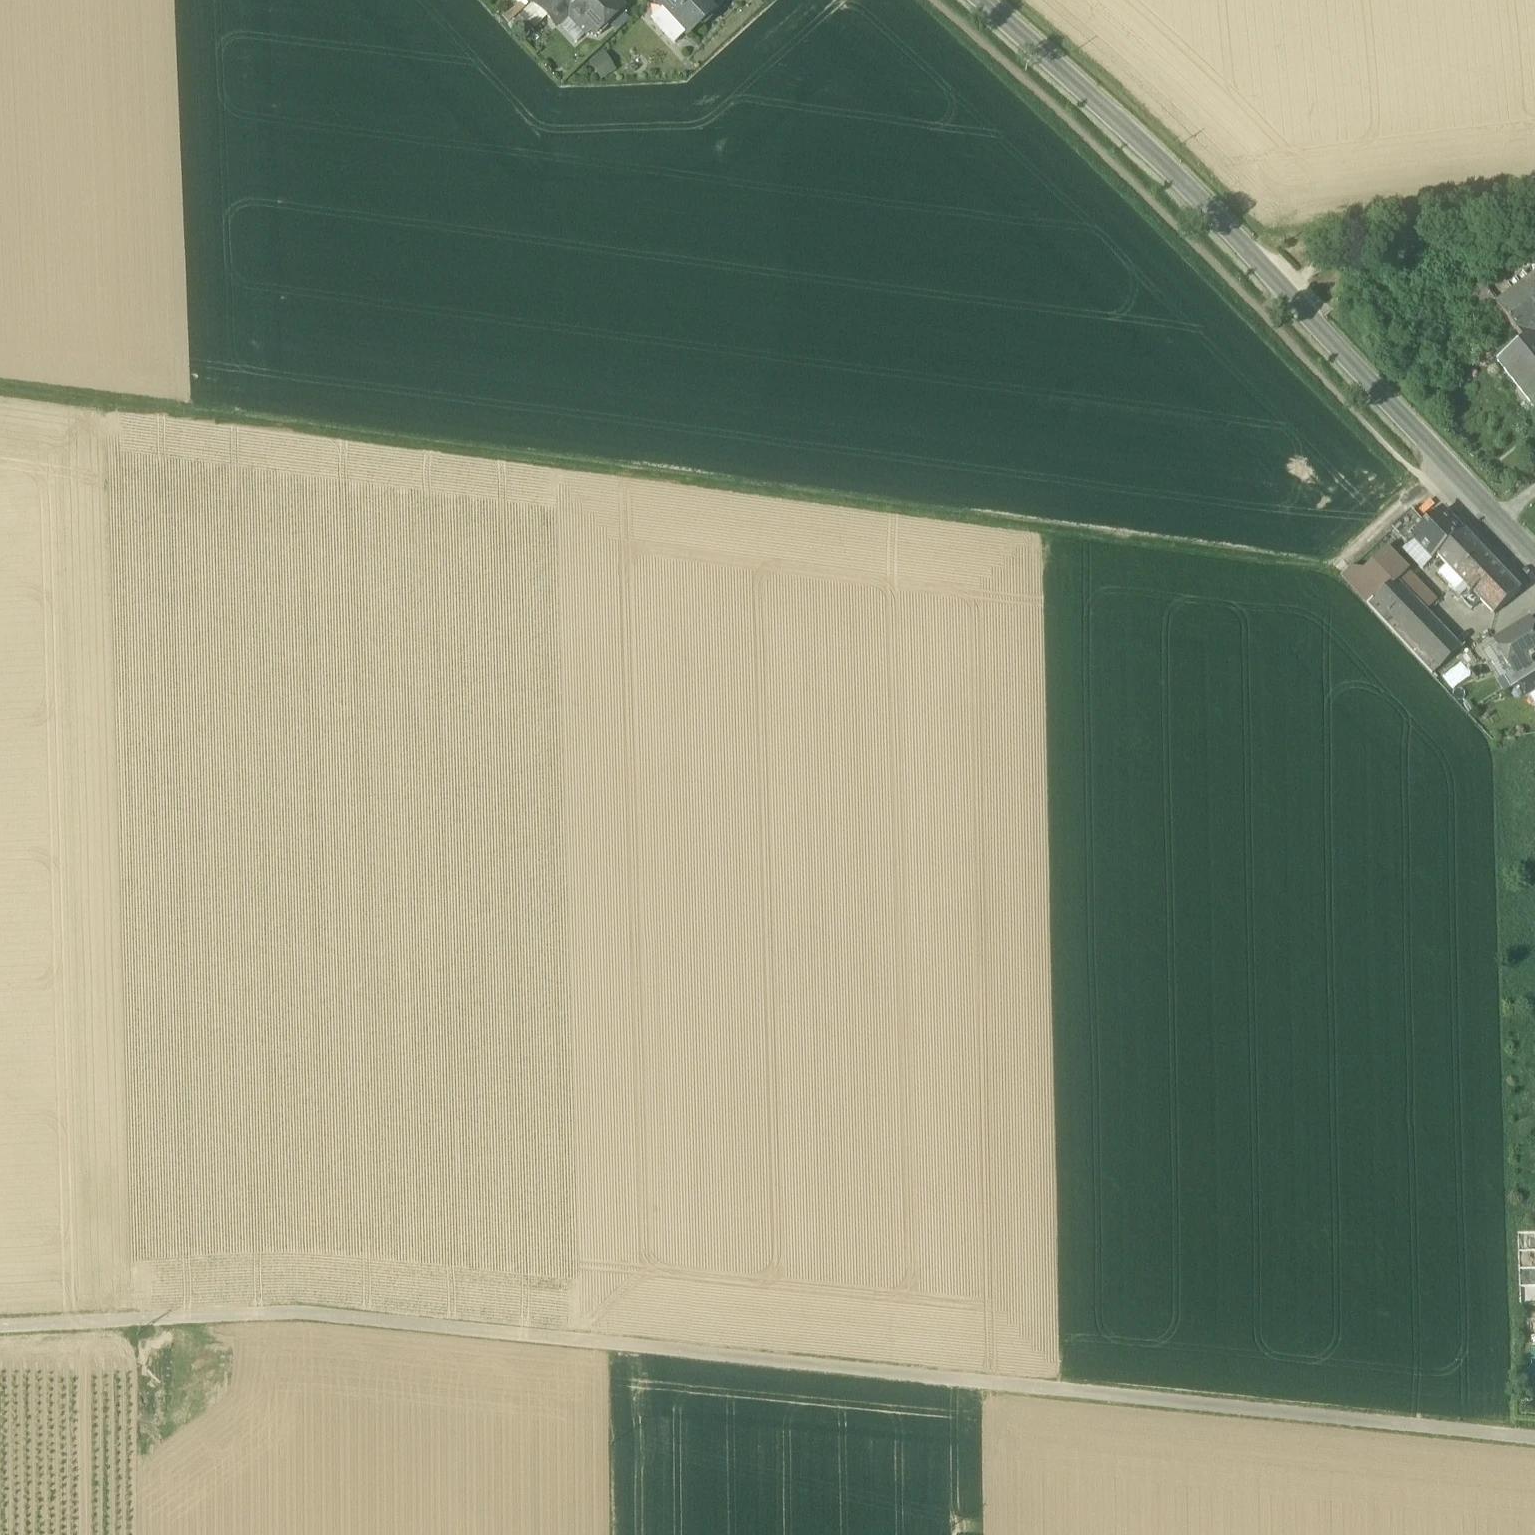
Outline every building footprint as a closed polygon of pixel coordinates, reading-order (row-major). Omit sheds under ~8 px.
[(542,13),(555,0),(535,0),(532,2),(542,13)] [(600,35),(607,29),(607,24),(606,24),(622,10),(613,0),(566,0),(563,2),(561,0),(555,0),(542,13),(552,24),(565,12),(570,12),(590,33),(592,31),(595,35),(600,35)] [(665,12),(685,34),(687,35),(698,25),(704,26),(711,19),(711,13),(706,8),(715,0),(654,0),(665,12)] [(519,11),(531,27),(542,20),(531,3),(519,11)] [(674,45),(685,34),(665,12),(653,23),(674,45)] [(1497,305),(1496,306),(1523,340),(1534,331),(1534,276),(1497,305)] [(1489,312),(1496,306),(1497,305),(1481,285),(1472,292),(1489,312)] [(1534,409),(1534,331),(1523,340),(1497,360),(1534,409)] [(1393,529),(1408,545),(1415,539),(1414,538),(1426,527),(1411,511),(1393,529)] [(1434,559),(1437,555),(1463,531),(1443,511),(1426,527),(1414,538),(1415,539),(1434,559)] [(1464,530),(1463,531),(1437,555),(1447,565),(1437,575),(1470,610),(1481,600),(1494,614),(1520,589),(1485,552),(1464,530)] [(1377,584),(1384,591),(1394,581),(1397,584),(1405,575),(1409,571),(1387,548),(1363,570),(1377,584)] [(1361,598),(1377,584),(1363,570),(1350,569),(1342,577),(1361,598)] [(1401,588),(1397,584),(1394,581),(1384,591),(1377,598),(1441,668),(1461,650),(1405,592),(1401,588)] [(1361,598),(1368,605),(1377,598),(1384,591),(1377,584),(1361,598)] [(1368,605),(1432,675),(1441,668),(1377,598),(1368,605)] [(1515,672),(1534,660),(1534,658),(1534,657),(1534,629),(1530,621),(1496,642),(1514,671),(1515,672)] [(1515,672),(1514,671),(1504,677),(1511,688),(1519,684),(1526,695),(1534,690),(1534,660),(1515,672)]
